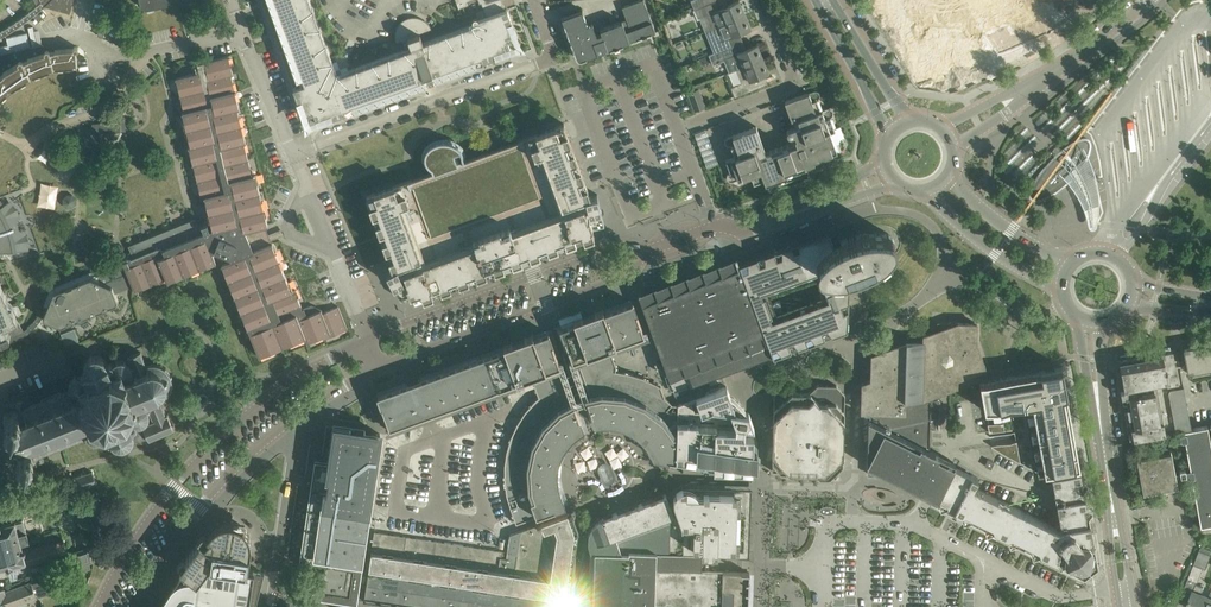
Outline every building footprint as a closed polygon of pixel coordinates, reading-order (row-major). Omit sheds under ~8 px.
[(1,29),(0,30),(0,37),(6,34),(13,30),(20,25),(27,20),(34,15),(45,5),(70,12),(73,0),(34,0),(34,1),(36,4),(29,11),(22,16),(15,21),(6,27),(1,29)] [(137,1),(138,4),(140,6),(146,10),(149,12),(152,11),(153,8),(187,1),(190,3),(193,2),(195,0),(138,0),(137,1)] [(506,24),(512,22),(507,9),(505,9),(505,10),(499,12),(486,16),(478,19),(477,18),(476,18),(475,17),(474,17),(473,18),(472,19),(472,20),(472,21),(473,22),(473,25),(423,43),(420,34),(433,29),(432,27),(431,25),(430,24),(429,22),(428,21),(426,20),(425,19),(423,19),(422,18),(420,17),(418,17),(416,17),(414,17),(413,17),(411,17),(410,17),(408,18),(405,19),(404,19),(402,20),(401,21),(400,22),(399,23),(398,25),(396,27),(395,28),(395,30),(394,31),(394,32),(394,34),(393,36),(393,37),(393,39),(394,41),(394,43),(402,40),(405,49),(337,74),(309,0),(269,0),(271,3),(273,2),(274,10),(273,10),(273,11),(274,10),(279,16),(276,17),(284,40),(287,39),(288,47),(286,47),(287,48),(288,47),(292,53),(289,54),(298,78),(300,76),(301,84),(293,87),(298,100),(301,107),(300,107),(307,125),(325,119),(325,118),(332,116),(346,111),(345,110),(351,106),(352,109),(370,102),(369,99),(376,99),(377,100),(378,100),(377,99),(383,94),(384,97),(402,91),(401,88),(409,87),(409,88),(410,88),(409,87),(415,83),(416,85),(426,82),(424,76),(432,73),(434,79),(443,76),(442,73),(450,72),(450,73),(451,73),(450,72),(456,68),(457,70),(476,64),(474,61),(482,60),(482,61),(496,57),(494,51),(500,49),(502,54),(511,51),(507,41),(517,37),(514,29),(509,31),(506,24)] [(472,0),(455,0),(458,8),(468,5),(467,2),(472,0)] [(479,3),(481,3),(486,16),(499,12),(497,6),(503,4),(502,0),(478,0),(479,3)] [(634,40),(642,37),(643,37),(642,36),(655,32),(644,0),(640,0),(622,7),(626,19),(600,29),(603,37),(593,40),(582,9),(561,17),(565,27),(564,27),(565,28),(567,32),(566,32),(566,33),(567,33),(571,45),(571,46),(572,45),(573,50),(573,51),(574,50),(576,56),(576,57),(577,58),(578,58),(578,59),(579,59),(580,59),(581,59),(582,59),(599,52),(603,50),(603,51),(613,47),(614,48),(614,47),(619,45),(619,46),(620,46),(619,45),(629,41),(634,39),(634,40)] [(691,1),(694,9),(703,6),(717,0),(692,0),(691,1)] [(703,6),(707,14),(713,12),(718,25),(745,14),(739,0),(722,7),(719,0),(717,0),(703,6)] [(875,1),(879,16),(886,13),(891,29),(899,27),(917,82),(951,71),(952,74),(985,63),(975,33),(1024,17),(1026,24),(1032,22),(1025,0),(877,0),(875,1)] [(505,10),(505,9),(503,4),(497,6),(499,12),(505,10)] [(716,27),(721,39),(713,43),(717,52),(721,50),(737,43),(733,35),(750,28),(745,14),(718,25),(716,27)] [(100,28),(96,34),(102,37),(105,31),(100,28)] [(2,95),(7,90),(7,89),(10,87),(13,85),(13,86),(20,81),(27,77),(27,76),(30,75),(33,74),(42,71),(50,69),(49,68),(53,68),(56,67),(65,67),(73,66),(77,65),(76,53),(76,51),(77,51),(77,50),(78,50),(78,49),(78,48),(78,47),(77,46),(76,46),(75,46),(74,46),(74,47),(73,47),(73,48),(54,49),(55,51),(45,53),(43,44),(42,44),(33,46),(31,47),(27,32),(6,37),(8,44),(0,46),(0,97),(2,95)] [(124,41),(121,47),(126,50),(129,44),(124,41)] [(740,52),(737,43),(721,50),(730,72),(736,70),(763,59),(757,45),(740,52)] [(133,258),(123,262),(123,264),(132,284),(134,288),(142,285),(143,287),(151,283),(159,280),(158,279),(165,276),(167,279),(175,275),(176,277),(184,274),(192,270),(191,269),(199,265),(207,262),(207,264),(214,261),(216,261),(215,257),(218,256),(223,258),(224,260),(225,262),(222,263),(225,271),(227,271),(230,279),(233,287),(231,287),(235,295),(238,303),(240,302),(243,310),(246,318),(244,319),(248,327),(248,328),(255,325),(257,329),(250,332),(251,335),(259,355),(261,354),(260,352),(274,347),(274,349),(282,345),(290,342),(289,340),(303,335),(304,337),(304,336),(307,342),(308,341),(307,340),(321,334),(322,336),(322,335),(324,339),(332,335),(331,333),(345,328),(346,330),(347,329),(346,326),(338,306),(333,308),(331,309),(322,313),(322,311),(321,309),(316,307),(311,305),(301,309),(300,306),(301,306),(298,297),(296,298),(292,289),(289,291),(286,283),(288,283),(285,275),(282,267),(280,267),(277,260),(273,252),(275,251),(272,242),(271,241),(270,239),(278,236),(276,232),(268,235),(264,225),(268,225),(267,223),(267,222),(265,216),(264,216),(262,208),(260,200),(261,199),(260,195),(259,191),(257,183),(255,183),(253,174),(250,175),(248,167),(250,167),(248,158),(246,150),(244,151),(242,142),(245,141),(243,132),(241,132),(239,124),(237,116),(239,115),(237,108),(239,107),(237,98),(235,99),(233,90),(231,82),(233,82),(231,74),(233,73),(230,64),(229,65),(227,57),(226,56),(204,61),(204,62),(197,63),(199,72),(176,77),(178,86),(180,86),(182,94),(184,103),(182,103),(184,111),(182,111),(184,120),(186,120),(188,128),(190,136),(189,137),(191,145),(193,153),(191,154),(193,163),(195,172),(197,171),(199,180),(201,188),(199,188),(200,190),(202,197),(205,196),(207,204),(208,204),(213,220),(211,221),(213,229),(201,233),(196,218),(128,245),(133,258)] [(768,72),(763,59),(736,70),(742,83),(731,87),(734,96),(755,88),(751,79),(768,72)] [(706,107),(699,89),(708,86),(706,81),(685,88),(694,112),(706,107)] [(735,156),(725,160),(730,172),(729,172),(728,172),(728,173),(727,173),(727,174),(727,175),(726,175),(726,176),(726,177),(726,178),(727,178),(727,179),(728,180),(729,180),(729,181),(730,181),(731,181),(732,181),(733,181),(751,174),(753,182),(763,178),(767,187),(767,188),(768,189),(769,190),(770,190),(771,190),(771,191),(772,191),(773,190),(774,190),(775,190),(775,189),(776,189),(776,188),(776,187),(776,186),(777,186),(777,185),(776,185),(776,184),(799,176),(799,177),(800,177),(800,178),(801,178),(802,178),(802,179),(803,179),(804,179),(805,179),(805,178),(806,178),(807,178),(807,177),(808,177),(808,176),(808,175),(808,174),(808,173),(808,172),(806,165),(814,162),(813,160),(837,151),(842,149),(843,149),(843,148),(844,148),(844,147),(844,146),(845,146),(845,145),(845,144),(845,143),(844,143),(844,142),(844,141),(843,141),(843,140),(842,140),(841,140),(840,140),(839,140),(838,140),(838,139),(834,129),(830,117),(825,118),(822,111),(822,110),(820,110),(816,100),(816,99),(812,101),(808,92),(795,97),(784,101),(792,122),(798,120),(800,125),(789,129),(788,129),(787,130),(787,131),(787,132),(787,133),(787,134),(788,134),(788,135),(789,135),(790,135),(791,135),(795,134),(796,138),(795,138),(795,140),(765,152),(763,147),(764,147),(756,126),(727,136),(735,156)] [(389,257),(393,268),(386,271),(400,298),(412,293),(414,299),(594,233),(591,227),(604,224),(597,194),(590,195),(564,123),(464,159),(462,156),(462,155),(461,150),(460,149),(456,145),(455,144),(451,142),(449,141),(444,141),(443,141),(438,141),(436,142),(432,144),(430,145),(427,149),(426,150),(425,155),(425,156),(426,162),(427,163),(430,167),(432,167),(433,171),(408,180),(366,195),(389,257)] [(696,133),(703,154),(713,150),(706,130),(696,133)] [(1083,162),(1085,160),(1088,154),(1089,150),(1090,144),(1090,143),(1090,142),(1090,141),(1089,140),(1089,139),(1088,139),(1087,138),(1086,138),(1085,137),(1083,137),(1082,138),(1078,139),(1076,140),(1073,142),(1071,143),(1067,146),(1063,149),(1081,166),(1082,164),(1083,162)] [(1073,175),(1054,156),(1052,158),(1050,160),(1048,163),(1046,165),(1044,167),(1042,170),(1041,170),(1041,171),(1040,171),(1040,172),(1039,173),(1038,175),(1037,176),(1036,178),(1035,180),(1033,182),(1032,184),(1031,186),(1031,188),(1030,190),(1029,191),(1029,192),(1029,193),(1029,194),(1029,195),(1030,195),(1030,196),(1031,197),(1032,198),(1033,198),(1034,198),(1034,199),(1035,199),(1036,199),(1037,199),(1037,198),(1038,198),(1041,197),(1042,197),(1043,196),(1044,196),(1048,194),(1052,193),(1055,191),(1057,189),(1061,187),(1064,184),(1067,182),(1069,180),(1071,178),(1073,175)] [(15,251),(29,250),(29,239),(25,229),(22,230),(19,229),(16,221),(18,218),(20,217),(17,208),(11,200),(3,205),(0,200),(0,252),(15,251)] [(739,264),(739,263),(773,356),(847,329),(848,309),(847,309),(848,302),(923,275),(903,218),(887,216),(867,217),(739,263),(739,264)] [(739,263),(656,294),(641,299),(668,371),(667,371),(674,392),(683,389),(682,385),(762,356),(764,360),(773,356),(739,263)] [(33,322),(24,330),(26,334),(28,333),(36,325),(42,317),(54,322),(61,325),(65,323),(66,323),(67,324),(68,324),(69,324),(70,324),(71,324),(72,324),(73,324),(74,324),(75,324),(76,324),(76,323),(77,323),(78,323),(79,323),(80,323),(80,322),(81,322),(82,322),(82,321),(83,321),(84,321),(84,320),(85,320),(86,319),(87,319),(87,318),(88,318),(88,317),(89,317),(89,316),(90,316),(90,315),(91,315),(91,314),(92,314),(92,313),(92,312),(93,312),(118,302),(114,291),(115,291),(132,284),(123,264),(119,266),(117,266),(115,267),(113,267),(110,268),(107,267),(105,267),(103,268),(101,268),(99,268),(95,270),(95,269),(94,270),(70,280),(66,282),(50,288),(43,305),(42,306),(43,306),(42,309),(39,314),(36,318),(33,322)] [(23,336),(26,334),(24,330),(23,329),(20,325),(17,319),(10,305),(3,291),(0,284),(0,346),(23,336)] [(370,401),(369,406),(369,410),(370,415),(373,418),(377,421),(382,422),(386,420),(390,431),(392,431),(426,523),(456,527),(458,532),(516,523),(544,513),(544,512),(565,504),(579,487),(604,479),(606,480),(608,481),(609,480),(611,480),(612,478),(612,476),(663,457),(676,459),(677,422),(677,404),(669,401),(633,302),(604,312),(603,308),(573,319),(575,323),(555,331),(534,338),(533,334),(503,345),(505,349),(413,382),(379,395),(377,395),(373,398),(370,401)] [(868,473),(884,474),(929,497),(937,501),(955,465),(956,463),(948,459),(929,449),(930,428),(939,429),(940,386),(986,369),(976,342),(976,323),(940,322),(940,335),(906,334),(905,348),(871,347),(870,380),(862,383),(861,411),(870,412),(868,473)] [(74,328),(61,333),(66,346),(79,341),(74,328)] [(1183,347),(1187,373),(1210,368),(1210,342),(1183,347)] [(1191,428),(1176,347),(1118,358),(1133,439),(1191,428)] [(60,447),(61,447),(80,439),(79,437),(87,434),(87,435),(88,436),(89,438),(90,438),(91,439),(92,439),(94,440),(95,440),(96,440),(98,440),(99,440),(101,439),(102,439),(103,438),(104,437),(105,436),(106,437),(107,437),(108,437),(109,437),(110,437),(110,438),(111,439),(112,440),(112,441),(114,442),(114,443),(115,443),(116,444),(117,444),(119,445),(120,445),(121,445),(123,445),(125,444),(126,444),(128,443),(129,442),(130,442),(131,440),(132,439),(133,438),(142,442),(154,437),(174,429),(167,414),(166,414),(165,413),(160,400),(162,399),(168,394),(169,394),(170,393),(169,392),(172,385),(173,385),(173,384),(172,384),(171,376),(172,376),(171,374),(170,375),(169,371),(167,368),(167,367),(166,366),(165,367),(163,366),(162,365),(161,365),(160,364),(159,364),(157,364),(156,364),(156,363),(154,363),(154,364),(150,364),(147,366),(142,352),(128,357),(132,367),(131,365),(130,364),(130,363),(129,362),(128,362),(127,361),(126,360),(125,360),(123,360),(122,360),(120,360),(118,360),(118,358),(116,359),(117,361),(115,362),(113,363),(112,362),(111,362),(110,362),(109,362),(109,363),(109,362),(107,362),(106,361),(105,359),(104,358),(102,357),(101,356),(100,356),(99,356),(97,356),(95,356),(94,356),(93,356),(92,354),(90,354),(91,356),(89,357),(87,358),(86,360),(86,361),(85,362),(84,363),(84,364),(84,365),(84,366),(84,368),(84,369),(84,371),(84,372),(83,372),(83,373),(82,373),(82,374),(81,374),(81,375),(81,376),(79,376),(76,376),(75,375),(74,375),(74,377),(73,378),(72,379),(71,380),(70,381),(70,382),(69,383),(69,384),(69,385),(68,387),(69,388),(69,389),(69,390),(61,393),(61,391),(41,399),(41,401),(25,408),(24,407),(24,408),(22,402),(20,401),(17,403),(16,404),(17,409),(3,414),(8,428),(5,429),(14,450),(17,449),(22,462),(37,456),(38,460),(40,461),(43,460),(44,458),(42,453),(42,452),(59,445),(60,447)] [(982,397),(991,446),(1044,477),(1051,477),(1078,472),(1064,393),(1066,392),(1062,367),(979,381),(982,397)] [(817,384),(808,393),(774,392),(772,470),(834,472),(842,464),(845,394),(836,385),(817,384)] [(727,386),(689,400),(677,404),(677,422),(676,459),(713,464),(713,469),(752,470),(754,426),(749,412),(746,412),(743,408),(741,405),(739,403),(736,400),(734,398),(732,396),(730,394),(727,386)] [(1208,428),(1208,425),(1183,430),(1183,432),(1180,432),(1179,434),(1180,440),(1182,441),(1185,440),(1189,465),(1186,465),(1187,472),(1174,474),(1170,452),(1137,458),(1143,492),(1177,486),(1176,480),(1191,477),(1200,526),(1210,524),(1210,427),(1208,428)] [(335,427),(330,465),(316,463),(314,476),(315,476),(314,482),(312,481),(311,486),(314,486),(313,489),(312,489),(302,558),(303,559),(302,566),(319,568),(315,593),(354,599),(379,433),(335,427)] [(991,468),(994,462),(988,459),(984,465),(991,468)] [(975,485),(978,477),(955,465),(937,501),(938,501),(940,507),(964,519),(970,517),(988,526),(986,530),(1010,542),(1016,540),(1030,547),(1032,553),(1054,564),(1058,562),(1083,574),(1097,563),(1080,471),(1078,472),(1051,477),(1060,526),(1058,528),(975,485)] [(96,483),(92,472),(92,471),(72,477),(76,490),(96,483)] [(673,499),(673,502),(674,504),(681,523),(681,524),(681,525),(681,526),(680,526),(680,527),(679,527),(678,527),(678,537),(677,553),(726,555),(725,557),(742,558),(742,557),(749,557),(751,490),(705,488),(704,492),(703,492),(703,495),(697,495),(696,493),(696,494),(692,489),(686,487),(680,489),(675,493),(674,499),(673,499)] [(897,495),(897,494),(892,491),(887,489),(882,488),(877,488),(877,487),(873,487),(868,488),(868,489),(865,490),(863,491),(862,493),(862,495),(864,497),(869,499),(874,501),(879,502),(884,503),(884,501),(880,500),(877,499),(875,498),(873,497),(872,495),(872,493),(872,492),(875,490),(878,489),(884,490),(890,491),(893,493),(897,495)] [(674,504),(673,502),(669,503),(666,494),(663,495),(663,496),(643,503),(643,502),(638,504),(638,505),(617,512),(612,514),(600,519),(597,521),(592,528),(590,531),(589,531),(588,536),(589,536),(589,544),(596,550),(594,552),(633,553),(633,552),(677,553),(678,537),(678,527),(679,527),(680,527),(680,526),(681,526),(681,525),(681,524),(681,523),(674,504)] [(835,508),(834,507),(833,506),(832,506),(830,505),(828,505),(826,505),(824,505),(823,506),(822,506),(821,506),(820,507),(819,508),(820,508),(821,511),(830,512),(830,513),(832,513),(833,512),(834,512),(835,511),(835,510),(835,509),(835,508)] [(563,604),(564,604),(564,602),(564,598),(565,598),(565,597),(565,596),(564,596),(566,580),(567,580),(568,578),(567,578),(569,562),(570,562),(570,561),(569,560),(572,544),(573,545),(573,543),(572,543),(573,535),(574,532),(575,533),(575,532),(574,532),(574,531),(575,531),(574,530),(573,531),(570,522),(571,522),(570,520),(569,520),(567,514),(568,514),(568,512),(567,512),(567,513),(537,524),(510,534),(507,551),(374,531),(363,601),(396,606),(396,605),(409,606),(563,606),(563,604)] [(807,546),(806,516),(784,516),(784,546),(807,546)] [(23,519),(15,521),(15,520),(0,524),(0,568),(26,561),(26,562),(67,552),(63,540),(22,550),(20,542),(28,540),(23,519)] [(264,572),(249,569),(248,569),(251,546),(251,541),(251,539),(249,534),(248,532),(246,528),(244,527),(240,524),(238,523),(233,521),(231,521),(226,521),(224,521),(219,523),(217,524),(213,527),(207,534),(210,537),(204,542),(200,539),(180,567),(190,574),(185,580),(179,590),(173,599),(169,606),(168,606),(255,606),(264,572)] [(1188,578),(1197,582),(1203,568),(1205,569),(1210,555),(1210,551),(1201,547),(1188,578)] [(87,548),(87,549),(70,554),(70,553),(69,553),(73,568),(92,563),(88,548),(87,548)] [(594,552),(592,600),(592,602),(593,604),(593,606),(748,606),(749,572),(676,570),(677,553),(633,552),(633,553),(594,552)] [(40,585),(49,583),(45,571),(37,574),(40,585)] [(37,597),(31,582),(4,592),(4,588),(0,588),(0,606),(17,606),(37,597)] [(1196,584),(1186,606),(1205,606),(1209,596),(1200,593),(1203,587),(1196,584)]
